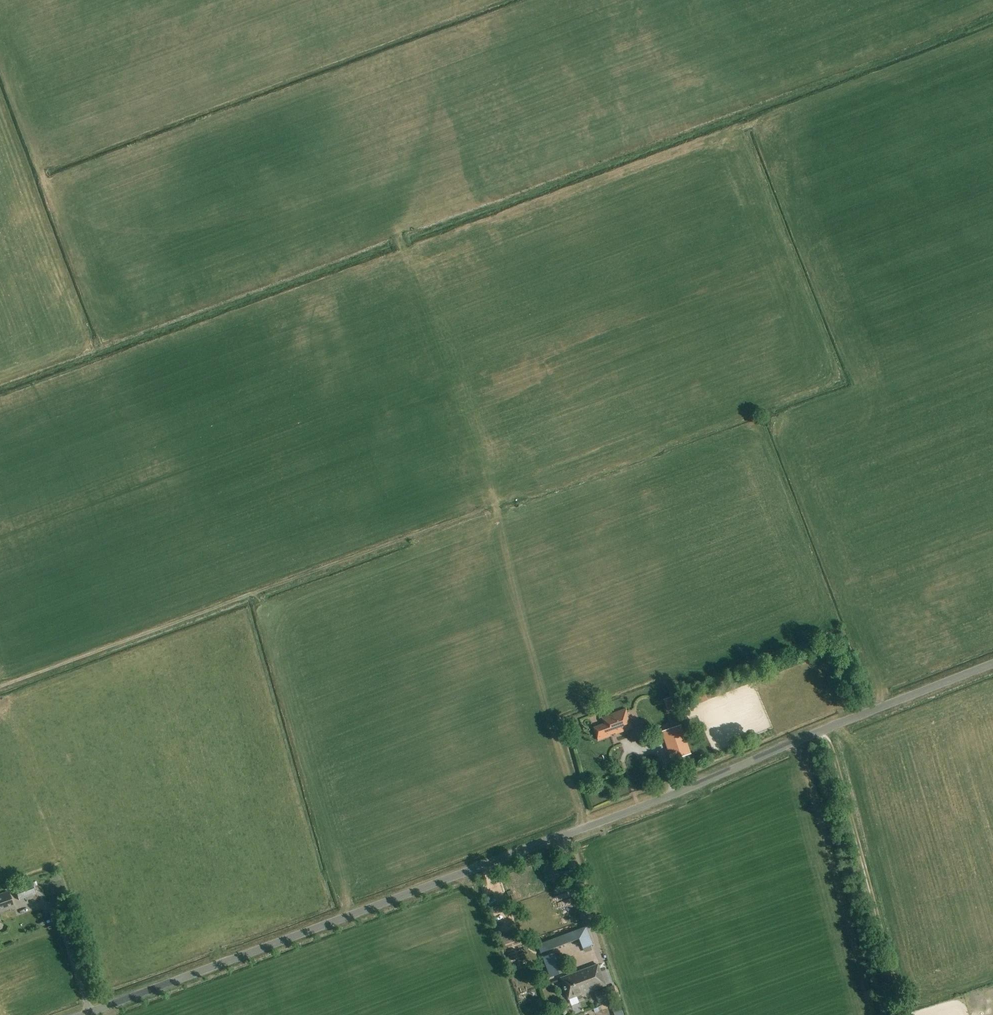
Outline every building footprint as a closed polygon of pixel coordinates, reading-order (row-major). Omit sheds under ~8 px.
[(675,710),(671,698),(663,701),(667,713),(675,710)] [(597,741),(632,728),(625,708),(601,717),(603,724),(593,727),(597,741)] [(662,732),(672,760),(689,754),(680,726),(662,732)] [(18,901),(35,895),(31,883),(14,889),(18,901)] [(13,908),(7,892),(0,895),(0,913),(13,908)] [(593,945),(586,926),(537,945),(540,954),(579,939),(583,949),(593,945)] [(560,974),(553,954),(542,958),(549,978),(560,974)] [(598,964),(561,978),(568,999),(576,996),(578,1000),(582,998),(581,994),(605,985),(598,964)] [(598,1002),(617,996),(613,986),(595,993),(598,1002)] [(620,1004),(611,1007),(614,1014),(624,1014),(620,1004)]
